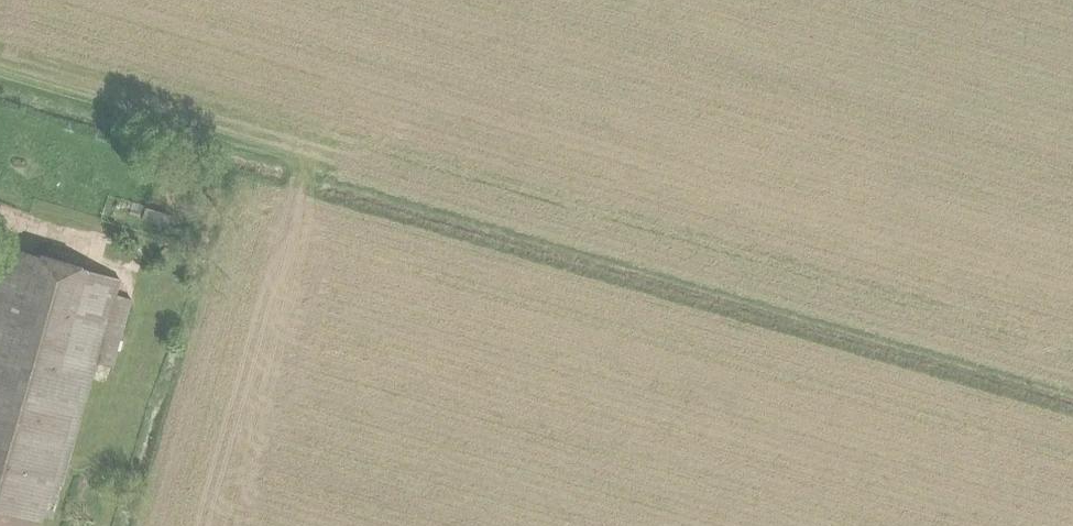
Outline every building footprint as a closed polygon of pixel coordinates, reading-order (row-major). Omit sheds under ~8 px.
[(3,248),(0,259),(0,525),(58,525),(121,278),(3,248)]
